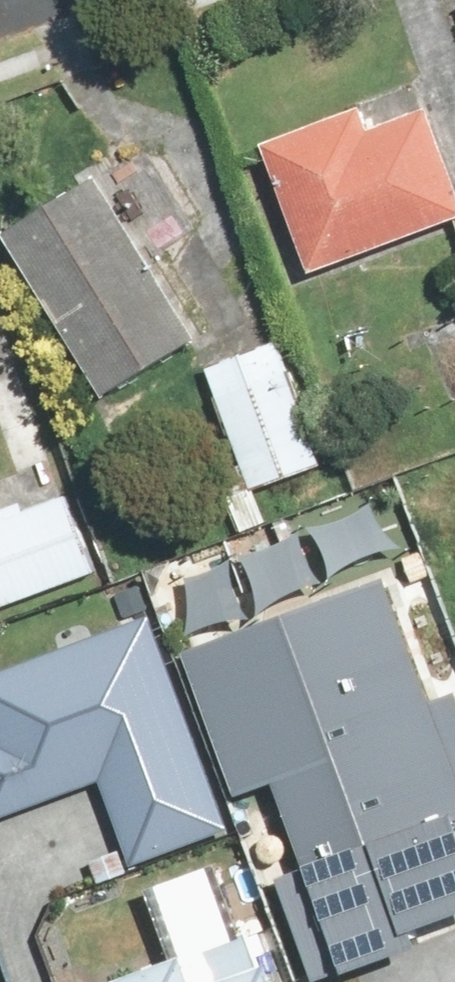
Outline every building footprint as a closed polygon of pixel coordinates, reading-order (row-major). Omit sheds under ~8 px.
[(276,147),(324,275),(454,226),(454,152),(439,109),(380,131),(372,111),(276,147)] [(107,176),(12,235),(114,397),(162,373),(209,339),(107,176)] [(283,344),(214,370),(262,496),(331,470),(283,344)] [(107,575),(80,494),(0,521),(0,611),(107,575)] [(316,972),(454,923),(454,681),(430,689),(387,569),(189,639),(241,784),(279,770),(309,854),(278,865),(316,972)] [(17,664),(0,671),(0,732),(4,743),(0,745),(0,822),(110,783),(140,867),(240,831),(161,613),(53,651),(45,627),(9,640),(17,664)] [(265,922),(102,981),(103,981),(287,981),(265,922)]
